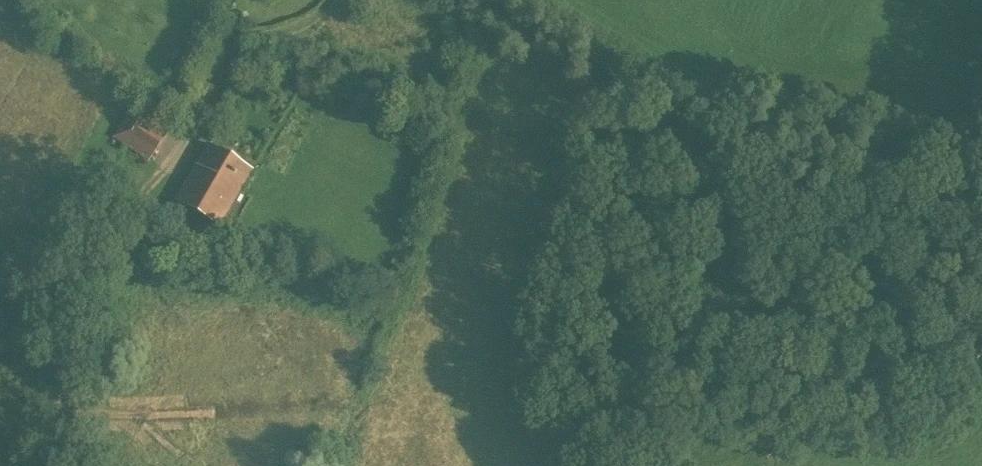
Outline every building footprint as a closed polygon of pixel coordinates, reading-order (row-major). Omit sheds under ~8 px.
[(112,137),(148,162),(171,128),(134,104),(112,137)] [(176,201),(219,226),(253,168),(209,143),(176,201)]
